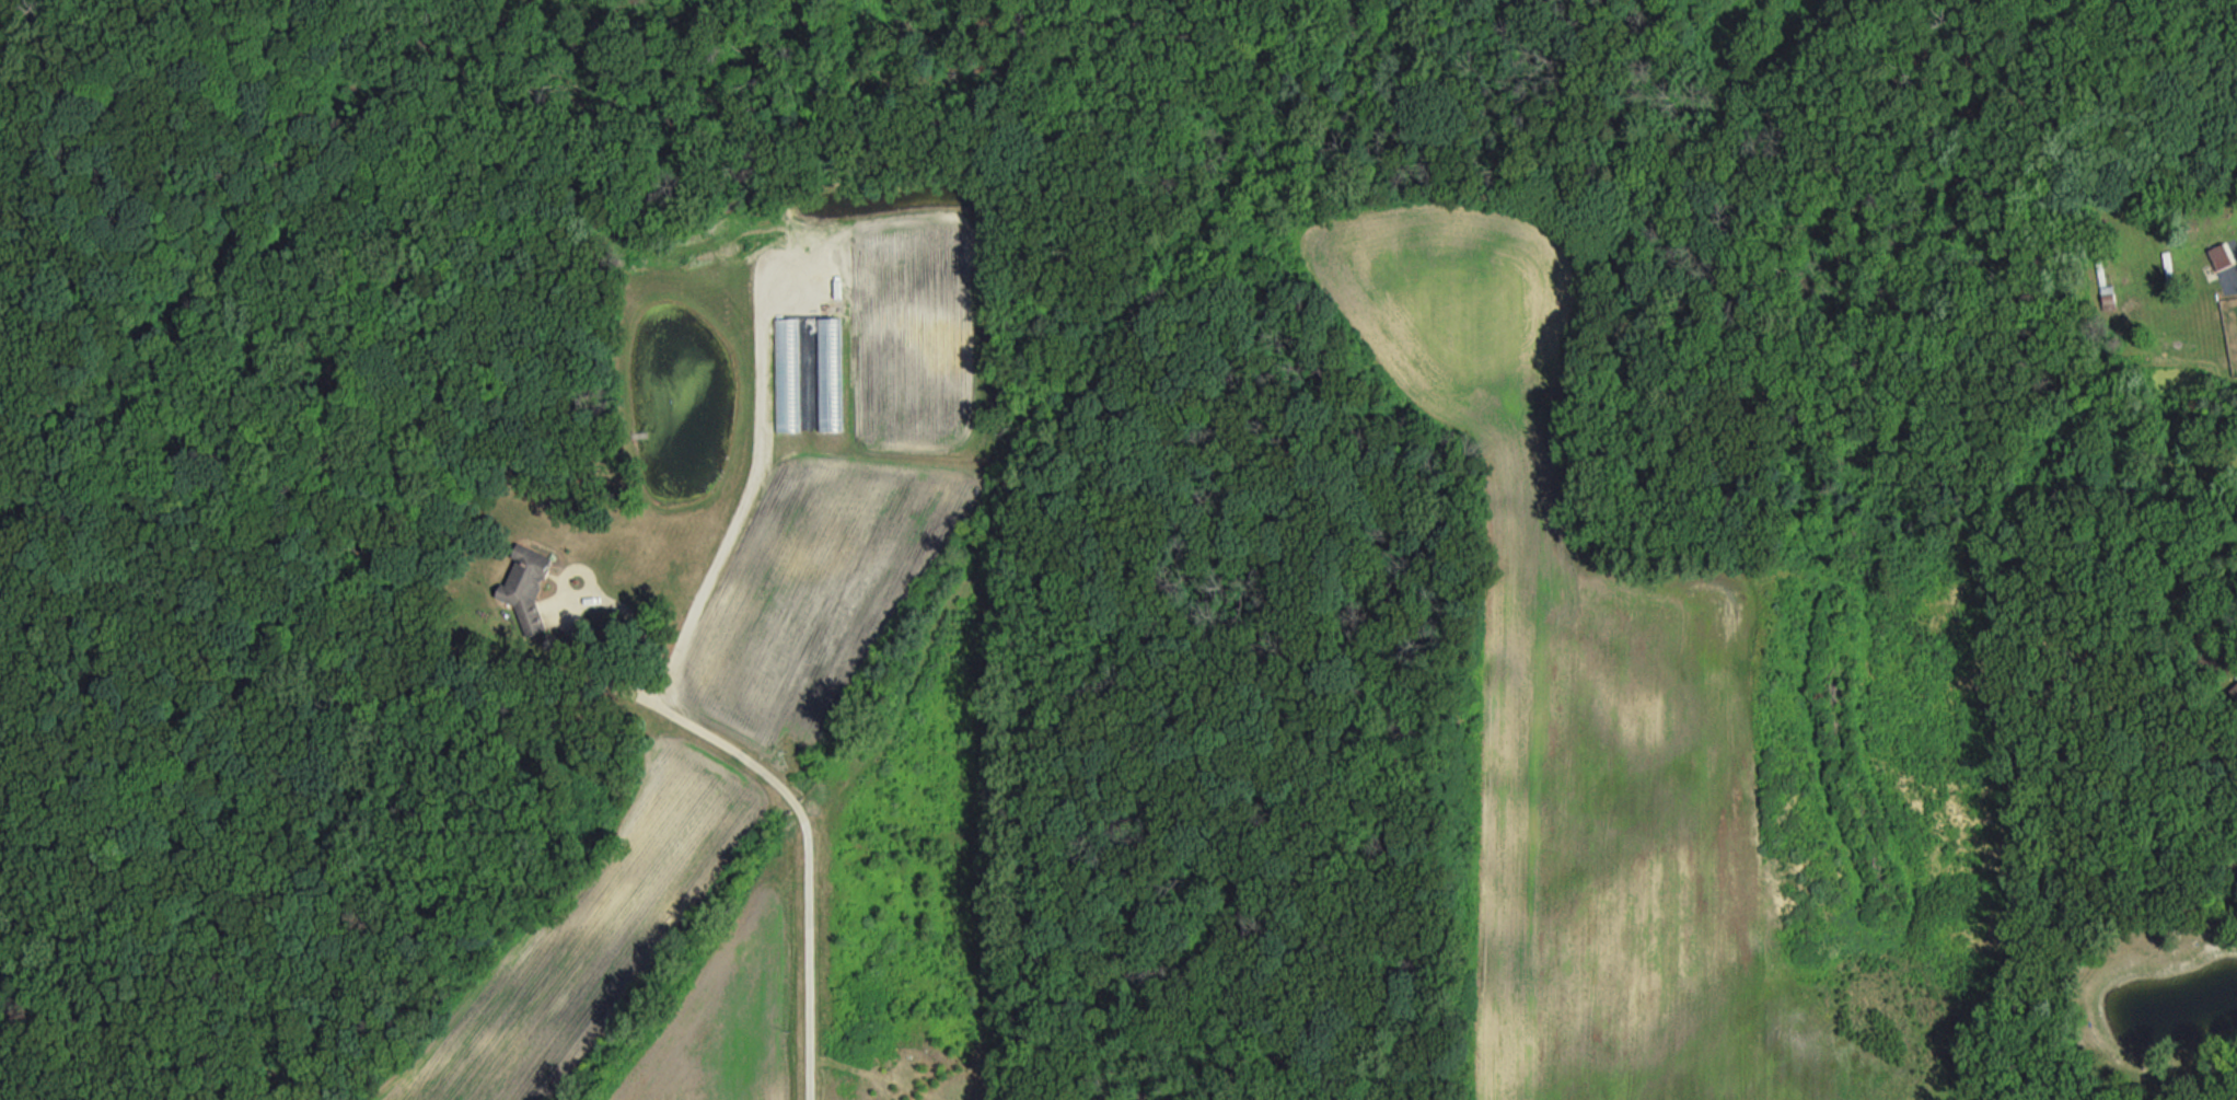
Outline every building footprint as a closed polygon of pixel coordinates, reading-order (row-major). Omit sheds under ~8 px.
[(2231,261),(2222,241),(2202,250),(2210,270),(2231,261)] [(770,320),(773,379),(796,378),(796,375),(831,373),(831,363),(840,363),(839,345),(842,344),(841,318),(814,319),(814,332),(796,333),(796,319),(770,320)] [(547,568),(512,558),(499,602),(534,612),(547,568)]
